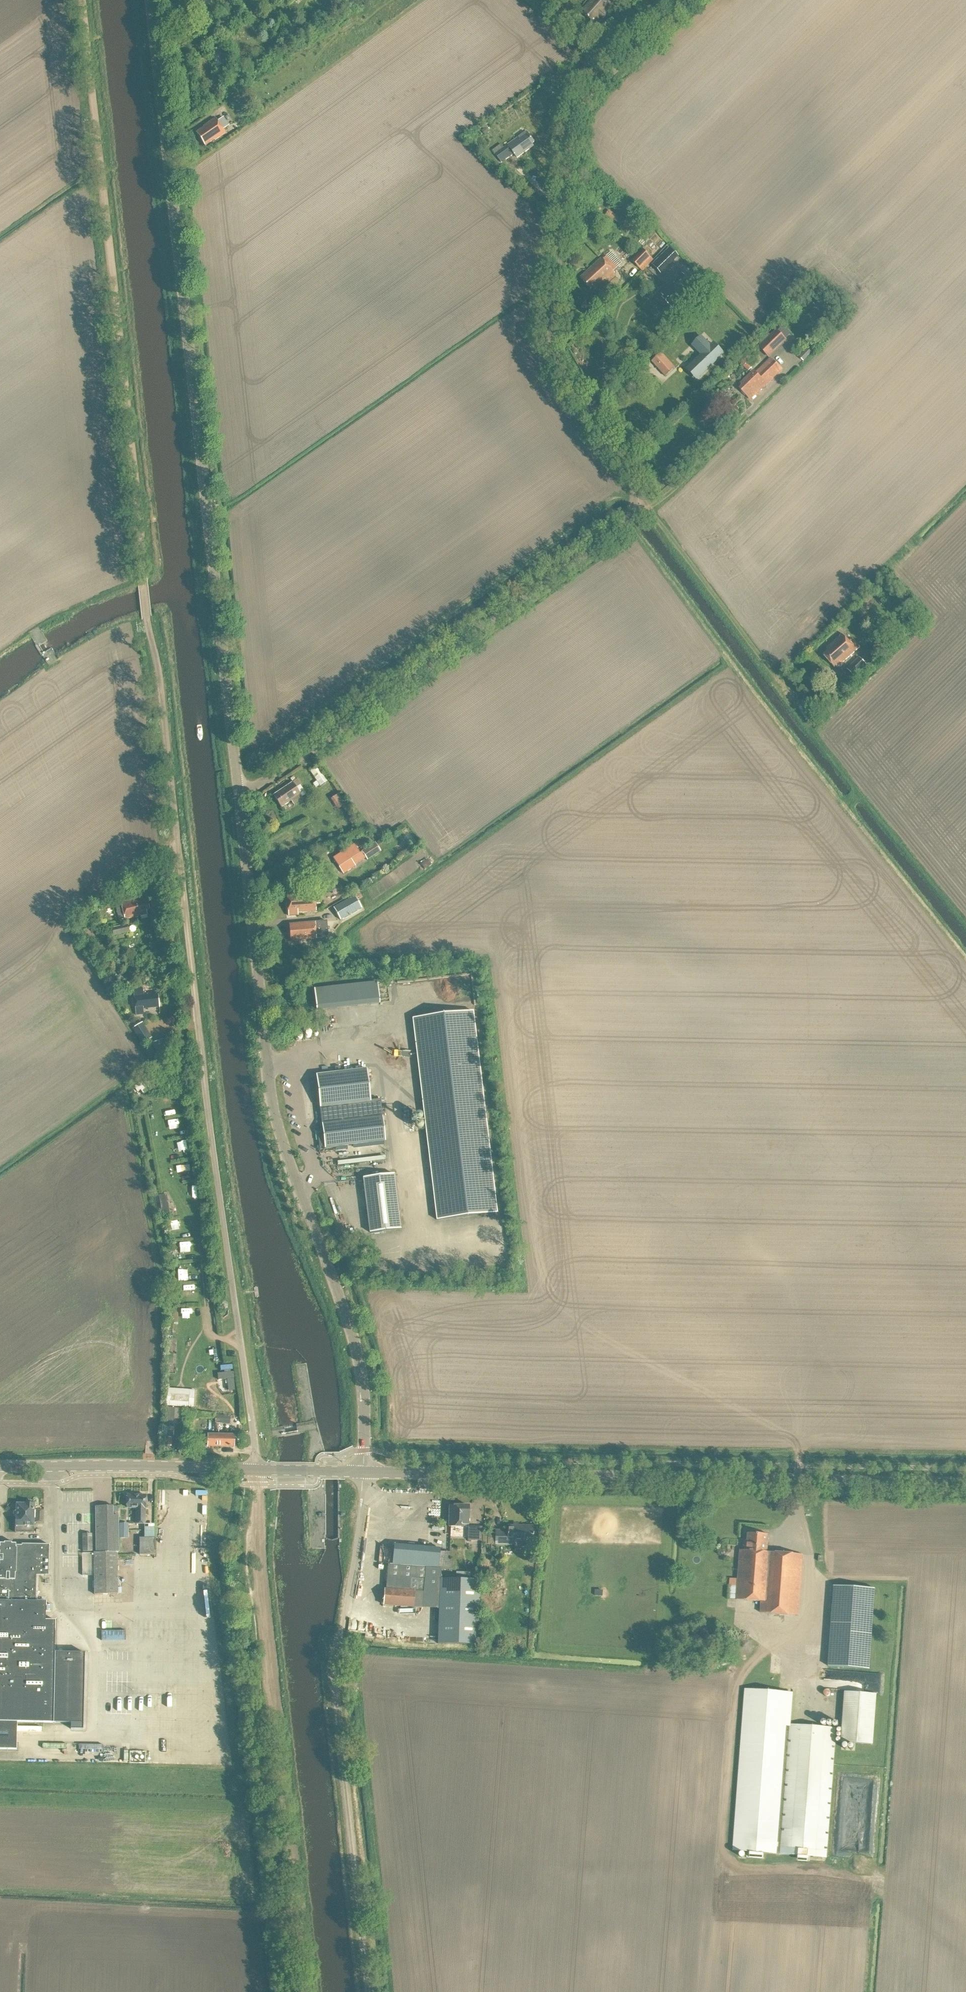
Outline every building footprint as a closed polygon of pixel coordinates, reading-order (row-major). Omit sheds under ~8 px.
[(585,16),(592,22),(590,23),(591,24),(592,25),(593,25),(594,26),(595,26),(595,25),(596,25),(598,23),(597,22),(601,18),(603,20),(608,15),(605,13),(615,1),(613,0),(593,0),(583,11),(586,14),(585,16)] [(216,69),(226,65),(223,55),(222,56),(219,48),(210,51),(216,69)] [(203,128),(196,134),(205,147),(214,140),(215,141),(225,134),(222,130),(229,126),(223,118),(217,122),(215,119),(203,127),(203,128)] [(532,145),(535,143),(527,132),(495,155),(502,164),(514,155),(517,159),(533,147),(532,145)] [(670,248),(652,265),(661,275),(679,257),(670,248)] [(642,272),(654,261),(642,249),(631,261),(642,272)] [(603,260),(602,259),(580,278),(591,290),(593,288),(596,291),(605,283),(608,286),(617,277),(614,274),(615,273),(614,272),(617,268),(607,257),(603,260)] [(684,295),(694,286),(683,275),(662,295),(664,297),(663,299),(673,309),(686,297),(684,295)] [(696,362),(706,372),(730,349),(711,329),(702,337),(712,347),(696,362)] [(769,358),(787,341),(776,330),(758,347),(769,358)] [(803,362),(812,353),(807,348),(799,357),(803,362)] [(673,366),(662,355),(652,364),(663,375),(673,366)] [(741,389),(750,398),(781,369),(772,359),(756,374),(754,372),(741,384),(744,386),(741,389)] [(827,649),(829,651),(823,656),(834,668),(836,667),(837,668),(860,648),(853,640),(849,643),(842,635),(827,649)] [(890,648),(881,639),(873,647),(882,656),(890,648)] [(860,658),(847,670),(854,677),(867,666),(860,658)] [(309,771),(315,780),(320,787),(327,782),(323,776),(325,775),(319,765),(309,771)] [(292,784),(273,796),(281,808),(300,795),(292,784)] [(334,798),(341,809),(349,804),(342,792),(334,798)] [(381,852),(375,844),(362,853),(367,861),(381,852)] [(355,867),(351,860),(339,868),(344,875),(355,867)] [(319,891),(286,893),(287,900),(287,911),(288,910),(288,917),(298,916),(297,913),(316,912),(315,905),(320,905),(319,891)] [(354,896),(333,908),(340,921),(362,909),(354,896)] [(121,905),(115,906),(118,921),(125,919),(125,920),(148,915),(147,911),(150,911),(146,897),(121,903),(121,905)] [(324,923),(289,925),(290,942),(316,940),(325,939),(324,923)] [(127,925),(111,929),(113,936),(129,932),(127,925)] [(377,983),(314,990),(316,1011),(379,1004),(377,983)] [(159,992),(145,994),(144,989),(134,990),(137,1011),(138,1011),(138,1012),(141,1012),(141,1011),(161,1009),(159,992)] [(473,1012),(412,1019),(436,1221),(497,1213),(473,1012)] [(152,1038),(142,1023),(132,1029),(142,1044),(152,1038)] [(168,1054),(163,1039),(152,1043),(157,1058),(168,1054)] [(335,1067),(335,1074),(316,1076),(320,1108),(319,1108),(321,1124),(322,1124),(323,1132),(317,1133),(319,1150),(325,1150),(325,1148),(385,1141),(382,1117),(380,1100),(370,1101),(366,1070),(341,1073),(340,1067),(335,1067)] [(175,1128),(185,1127),(184,1118),(174,1119),(175,1128)] [(178,1142),(179,1158),(185,1158),(184,1151),(188,1151),(187,1141),(178,1142)] [(394,1175),(363,1179),(370,1233),(400,1229),(394,1175)] [(188,1185),(190,1194),(197,1192),(195,1184),(188,1185)] [(165,1216),(173,1214),(169,1195),(160,1197),(165,1216)] [(184,1280),(196,1280),(196,1270),(184,1270),(184,1280)] [(165,1409),(164,1439),(165,1439),(172,1439),(173,1439),(174,1409),(165,1409)] [(231,1416),(216,1415),(216,1423),(230,1424),(231,1416)] [(209,1435),(209,1447),(234,1447),(234,1435),(209,1435)] [(135,1508),(135,1524),(144,1524),(144,1508),(145,1508),(145,1496),(126,1496),(126,1508),(135,1508)] [(14,1517),(14,1533),(34,1533),(35,1504),(25,1504),(15,1504),(15,1517),(14,1517)] [(469,1507),(467,1507),(466,1505),(462,1505),(460,1506),(459,1506),(459,1507),(449,1507),(449,1527),(468,1528),(468,1540),(481,1540),(481,1527),(468,1527),(468,1526),(468,1516),(469,1516),(469,1507)] [(95,1553),(95,1594),(119,1594),(119,1553),(120,1553),(120,1516),(114,1515),(114,1506),(96,1507),(96,1553),(95,1553)] [(36,1509),(36,1522),(44,1523),(44,1510),(36,1509)] [(533,1527),(507,1526),(507,1531),(495,1531),(495,1545),(514,1545),(514,1550),(519,1550),(521,1549),(521,1542),(533,1543),(533,1527)] [(82,1534),(82,1552),(92,1552),(92,1534),(82,1534)] [(767,1553),(768,1535),(748,1534),(747,1549),(744,1549),(744,1551),(739,1551),(736,1600),(761,1602),(761,1613),(799,1616),(803,1555),(767,1553)] [(140,1554),(156,1555),(156,1537),(140,1538),(140,1554)] [(56,1621),(46,1620),(46,1602),(37,1602),(37,1576),(49,1577),(50,1545),(22,1544),(22,1545),(16,1545),(16,1544),(1,1544),(1,1540),(0,1540),(0,1749),(18,1749),(18,1722),(54,1722),(71,1723),(70,1730),(83,1730),(85,1653),(55,1653),(56,1621)] [(383,1605),(439,1610),(437,1645),(478,1646),(480,1581),(440,1579),(441,1570),(452,1570),(453,1563),(450,1563),(450,1552),(440,1552),(440,1549),(394,1546),(393,1559),(390,1559),(387,1590),(384,1589),(383,1605)] [(870,1670),(875,1589),(834,1586),(829,1667),(870,1670)] [(827,1856),(836,1730),(790,1727),(793,1695),(745,1691),(733,1850),(827,1856)] [(845,1692),(842,1743),(872,1745),(876,1694),(845,1692)]
